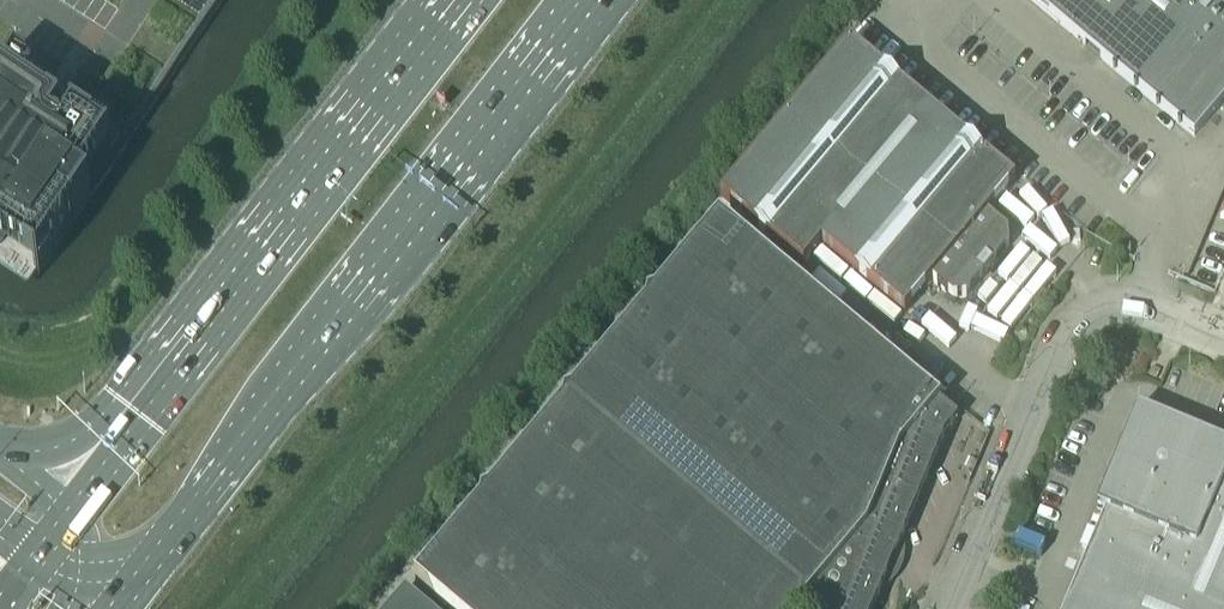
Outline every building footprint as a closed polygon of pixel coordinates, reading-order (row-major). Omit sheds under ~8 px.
[(221,0),(0,0),(0,253),(36,277),(221,0)] [(1214,0),(1032,0),(1194,136),(1223,101),(1223,8),(1214,0)] [(1015,182),(850,44),(721,198),(803,267),(822,245),(904,315),(932,282),(952,299),(966,297),(983,277),(986,280),(996,269),(992,266),(1009,246),(1008,232),(988,216),(1015,182)] [(941,403),(719,217),(654,295),(646,304),(604,355),(881,588),(887,575),(880,570),(882,566),(885,566),(887,564),(888,561),(888,558),(886,556),(887,552),(895,555),(902,538),(942,441),(944,439),(942,438),(957,420),(939,405),(941,403)] [(604,355),(571,394),(563,403),(488,493),(480,502),(415,580),(449,608),(873,608),(880,592),(881,588),(604,355)] [(1182,427),(1157,416),(1138,408),(1119,453),(1096,508),(1105,512),(1064,608),(1223,608),(1223,444),(1182,427)] [(406,591),(391,608),(427,608),(406,591)]
